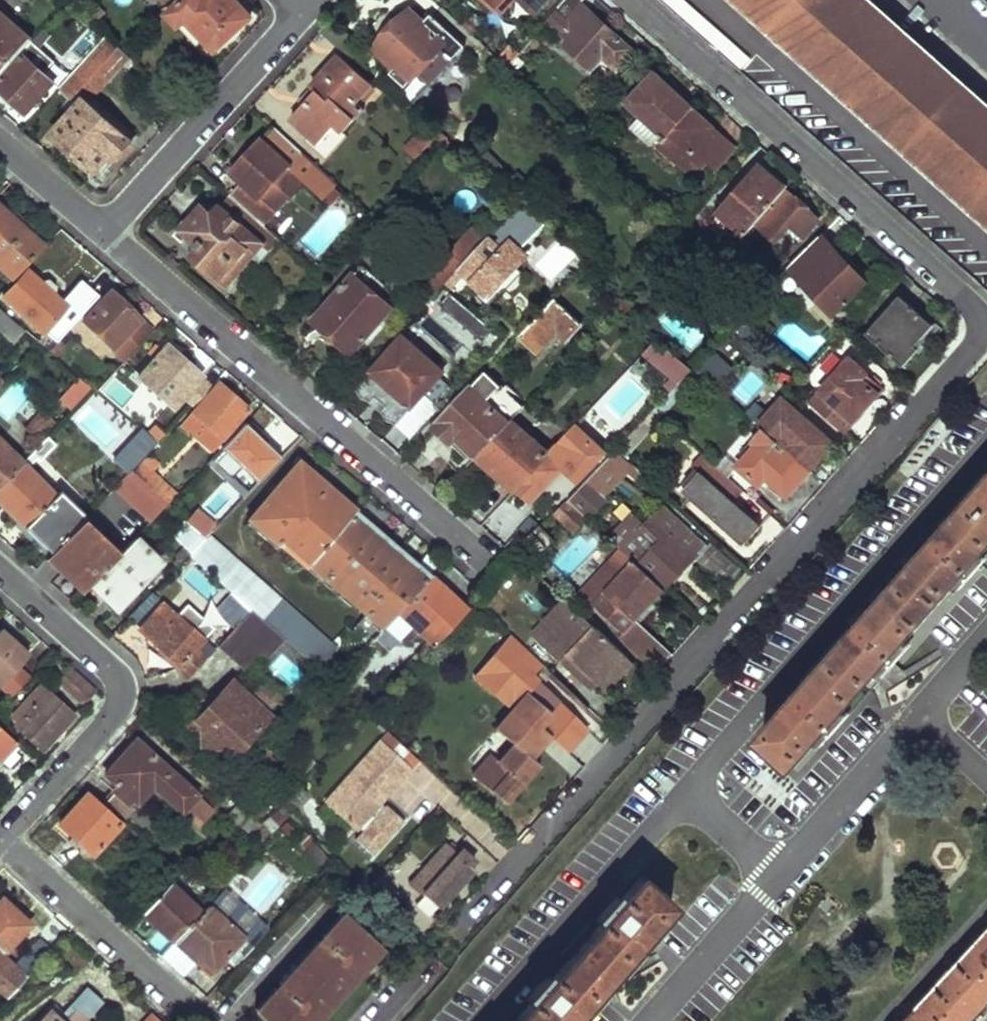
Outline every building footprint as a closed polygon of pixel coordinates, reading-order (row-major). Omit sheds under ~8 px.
[(96,27),(106,15),(90,0),(82,8),(85,11),(82,14),(96,27)] [(168,15),(187,34),(194,26),(219,51),(252,17),(235,0),(183,0),(168,15)] [(537,12),(548,0),(523,0),(537,12)] [(549,19),(571,39),(566,44),(594,69),(605,56),(618,68),(634,50),(583,4),(586,0),(565,0),(549,19)] [(986,223),(986,100),(876,0),(740,0),(986,223)] [(380,86),(407,112),(467,48),(434,17),(426,25),(411,11),(376,48),(397,68),(392,73),(380,86)] [(32,39),(0,12),(0,77),(32,39)] [(112,69),(125,54),(123,52),(108,38),(85,62),(86,63),(96,55),(112,69)] [(112,69),(96,55),(86,63),(94,70),(103,79),(112,69)] [(372,55),(360,67),(380,86),(392,73),(372,55)] [(381,94),(340,57),(312,90),(317,93),(293,120),(332,155),(349,137),(345,133),(381,94)] [(43,59),(35,68),(24,58),(0,84),(0,90),(15,103),(12,106),(25,119),(55,86),(44,76),(52,68),(43,59)] [(94,70),(86,63),(75,75),(83,83),(94,70)] [(103,79),(94,70),(83,83),(86,85),(93,91),(103,79)] [(693,108),(656,74),(628,102),(624,106),(639,119),(661,138),(662,137),(665,140),(693,108)] [(83,101),(93,91),(86,85),(76,96),(83,102),(83,101)] [(70,117),(52,138),(97,175),(114,153),(118,157),(132,142),(83,101),(83,102),(76,96),(62,111),(70,117)] [(727,137),(693,108),(665,140),(685,158),(682,163),(695,174),(709,158),(727,137)] [(659,142),(661,138),(639,119),(629,130),(651,150),(659,142)] [(337,185),(276,127),(233,174),(244,184),(232,198),(248,213),(260,200),(289,167),(324,200),(337,185)] [(411,154),(417,159),(436,138),(430,134),(411,154)] [(682,163),(685,158),(665,140),(662,137),(661,138),(659,142),(682,163)] [(737,146),(727,137),(709,158),(719,167),(737,146)] [(761,167),(722,214),(748,236),(758,224),(787,189),(761,167)] [(787,189),(758,224),(777,239),(791,224),(805,235),(820,219),(787,189)] [(31,234),(35,230),(0,198),(0,206),(31,234)] [(248,213),(232,198),(212,219),(202,210),(183,231),(202,249),(193,259),(225,288),(252,259),(261,247),(269,254),(280,242),(260,224),(248,213)] [(272,211),(260,200),(248,213),(260,224),(272,211)] [(500,238),(495,244),(489,238),(460,268),(489,296),(527,256),(524,253),(546,227),(523,205),(496,234),(500,238)] [(0,206),(0,268),(12,279),(43,246),(31,234),(0,206)] [(460,268),(488,239),(475,227),(432,273),(437,277),(445,284),(460,268)] [(561,286),(582,257),(551,235),(530,264),(561,286)] [(822,235),(769,290),(787,310),(810,288),(832,313),(866,281),(822,235)] [(788,262),(800,244),(788,237),(776,254),(788,262)] [(259,265),(269,254),(261,247),(252,259),(259,265)] [(27,271),(3,298),(42,333),(45,330),(57,343),(80,318),(27,271)] [(357,276),(315,322),(352,356),(394,310),(357,276)] [(445,284),(437,277),(430,284),(438,292),(445,284)] [(153,331),(111,294),(86,322),(127,359),(153,331)] [(473,354),(493,333),(450,294),(430,316),(473,354)] [(900,298),(868,333),(905,365),(919,349),(915,346),(932,326),(900,298)] [(558,299),(522,337),(539,352),(557,333),(566,342),(583,324),(558,299)] [(24,332),(0,310),(0,334),(12,345),(24,332)] [(402,337),(371,372),(412,408),(443,373),(402,337)] [(679,388),(693,372),(656,341),(642,357),(679,388)] [(166,346),(138,377),(173,409),(183,398),(193,407),(212,387),(166,346)] [(711,354),(701,376),(724,386),(734,364),(711,354)] [(851,359),(822,391),(855,421),(884,389),(851,359)] [(70,413),(91,389),(78,378),(57,401),(70,413)] [(248,411),(217,381),(212,387),(193,407),(195,409),(180,423),(189,431),(212,451),(248,411)] [(27,396),(12,384),(0,400),(0,415),(8,421),(27,396)] [(475,387),(437,429),(454,444),(458,440),(478,456),(512,421),(475,387)] [(784,400),(760,425),(764,429),(811,471),(834,445),(784,400)] [(551,455),(543,463),(558,477),(566,469),(581,482),(606,454),(586,436),(601,419),(593,411),(551,455)] [(38,439),(53,424),(41,412),(26,428),(38,439)] [(512,421),(478,456),(517,490),(543,463),(551,455),(512,421)] [(757,444),(738,464),(758,484),(765,477),(788,496),(811,471),(764,429),(754,440),(757,444)] [(183,457),(179,434),(160,438),(164,460),(183,457)] [(261,449),(250,439),(243,446),(239,443),(228,455),(229,455),(222,462),(223,469),(240,485),(247,478),(255,486),(283,456),(267,442),(261,449)] [(21,462),(0,440),(0,484),(21,462)] [(27,468),(40,454),(34,449),(21,462),(0,484),(0,504),(26,529),(51,554),(52,553),(82,522),(86,518),(60,494),(57,498),(27,468)] [(586,480),(596,490),(626,460),(616,450),(586,480)] [(701,472),(685,490),(745,545),(761,527),(734,501),(744,490),(703,452),(692,464),(701,472)] [(140,462),(151,472),(158,465),(147,455),(140,462)] [(140,462),(129,473),(166,506),(176,495),(151,472),(140,462)] [(298,464),(250,520),(279,545),(283,540),(310,564),(351,516),(353,514),(340,502),(341,499),(298,464)] [(129,473),(113,489),(150,523),(166,506),(129,473)] [(808,689),(840,718),(986,553),(986,488),(808,689)] [(575,510),(565,501),(553,512),(564,521),(575,510)] [(705,545),(665,508),(646,528),(634,517),(611,541),(622,551),(665,590),(705,545)] [(212,531),(195,516),(187,525),(204,539),(207,536),(212,531)] [(351,516),(310,564),(383,626),(396,612),(426,579),(396,553),(399,550),(388,540),(385,544),(351,516)] [(67,567),(64,570),(87,590),(93,584),(119,556),(82,522),(52,553),(67,567)] [(190,554),(204,539),(187,525),(185,522),(171,536),(190,554)] [(540,525),(526,539),(540,552),(554,538),(540,525)] [(211,577),(229,555),(207,536),(204,539),(190,554),(188,556),(211,577)] [(119,556),(93,584),(119,611),(162,565),(135,538),(119,556)] [(665,590),(622,551),(582,594),(625,632),(637,620),(665,590)] [(51,554),(47,559),(62,573),(64,570),(67,567),(52,553),(51,554)] [(229,555),(211,577),(237,599),(250,610),(261,620),(280,598),(229,555)] [(426,579),(396,612),(428,639),(416,652),(422,657),(467,609),(430,575),(426,579)] [(280,598),(261,620),(284,639),(332,681),(352,660),(280,598)] [(222,616),(234,627),(250,610),(237,599),(222,616)] [(589,622),(565,601),(532,637),(539,643),(565,616),(581,630),(589,622)] [(162,605),(140,631),(170,658),(168,661),(188,679),(214,650),(162,605)] [(250,677),(284,639),(261,620),(250,610),(234,627),(217,647),(250,677)] [(634,663),(589,622),(581,630),(565,616),(539,643),(562,664),(568,657),(597,682),(607,692),(634,663)] [(673,655),(637,620),(625,632),(620,638),(658,671),(673,655)] [(1,686),(27,656),(0,632),(0,685),(1,686)] [(499,786),(511,796),(539,764),(531,757),(551,735),(541,726),(552,713),(542,704),(549,696),(541,689),(551,678),(522,651),(511,664),(534,685),(512,710),(520,716),(504,734),(514,744),(499,761),(491,754),(473,774),(493,793),(499,786)] [(597,682),(568,657),(562,664),(591,689),(597,682)] [(67,668),(55,681),(82,704),(93,690),(67,668)] [(224,747),(234,756),(270,717),(231,681),(210,705),(195,720),(201,725),(202,742),(202,747),(208,747),(224,747)] [(279,697),(263,682),(252,694),(268,708),(279,697)] [(73,715),(37,684),(6,719),(42,751),(73,715)] [(210,705),(202,699),(180,722),(187,729),(202,742),(201,725),(195,720),(210,705)] [(504,734),(520,716),(512,710),(496,728),(504,734)] [(586,765),(603,744),(588,732),(572,753),(586,765)] [(417,760),(388,733),(327,804),(356,829),(417,760)] [(0,763),(3,759),(8,764),(16,755),(11,750),(14,747),(0,735),(0,762),(0,763)] [(211,810),(135,741),(101,779),(114,792),(103,804),(122,822),(124,824),(136,812),(132,808),(136,804),(140,807),(155,790),(195,827),(211,810)] [(234,756),(224,747),(208,747),(226,764),(234,756)] [(760,774),(749,792),(773,806),(784,788),(760,774)] [(505,803),(511,796),(499,786),(493,793),(505,803)] [(86,796),(53,833),(89,864),(121,827),(119,825),(122,822),(103,804),(99,808),(86,796)] [(251,835),(260,825),(239,806),(230,817),(251,835)] [(289,817),(282,811),(276,815),(284,822),(289,817)] [(427,874),(414,888),(438,909),(473,871),(445,845),(423,870),(427,874)] [(307,853),(320,868),(327,862),(313,847),(307,853)] [(270,860),(239,892),(261,913),(292,881),(270,860)] [(170,885),(150,908),(181,938),(202,914),(170,885)] [(640,888),(520,1020),(579,1020),(672,917),(640,888)] [(228,893),(217,906),(254,937),(265,924),(228,893)] [(0,901),(0,951),(4,954),(31,925),(2,899),(0,901)] [(202,914),(181,938),(215,970),(243,941),(208,908),(202,914)] [(339,917),(255,1009),(260,1015),(345,923),(339,917)] [(260,1015),(267,1020),(313,1020),(377,951),(345,923),(260,1015)] [(47,935),(17,967),(28,977),(58,944),(47,935)] [(910,1020),(975,1020),(986,1008),(986,937),(910,1020)] [(7,1000),(28,977),(17,967),(4,954),(0,951),(0,993),(7,1000)] [(108,997),(93,982),(59,1019),(61,1020),(86,1020),(108,997)]
